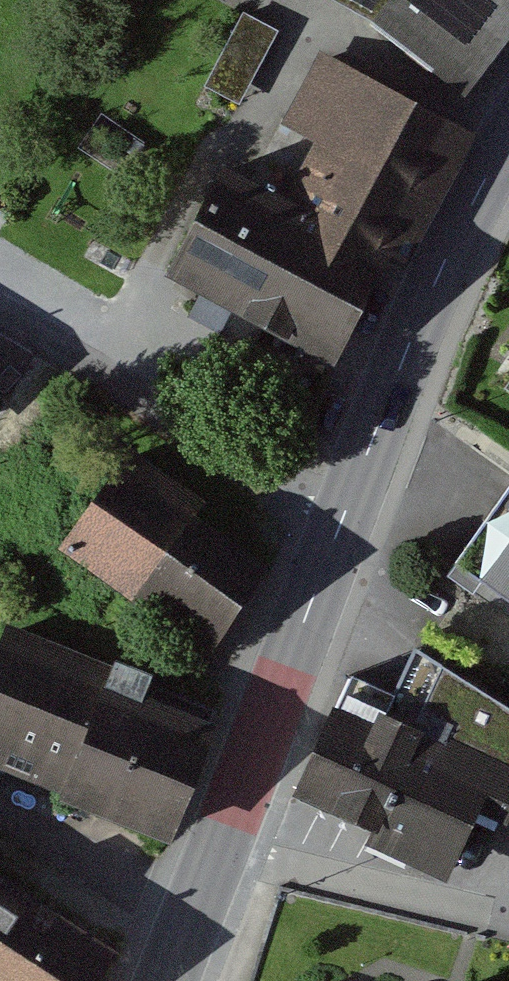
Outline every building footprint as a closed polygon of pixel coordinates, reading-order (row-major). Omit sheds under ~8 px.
[(228,41),(261,54),(279,6),(264,0),(244,0),(228,41)] [(380,14),(468,83),(508,30),(508,0),(391,0),(380,14)] [(451,123),(326,57),(294,117),(322,132),(285,202),(226,172),(172,273),(328,355),(451,123)] [(258,568),(124,468),(67,544),(202,644),(258,568)] [(481,587),(508,606),(508,546),(481,587)] [(25,626),(0,680),(0,764),(146,833),(204,710),(25,626)] [(355,690),(301,811),(461,882),(508,774),(508,758),(355,690)] [(0,868),(0,980),(97,980),(120,945),(0,868)]
